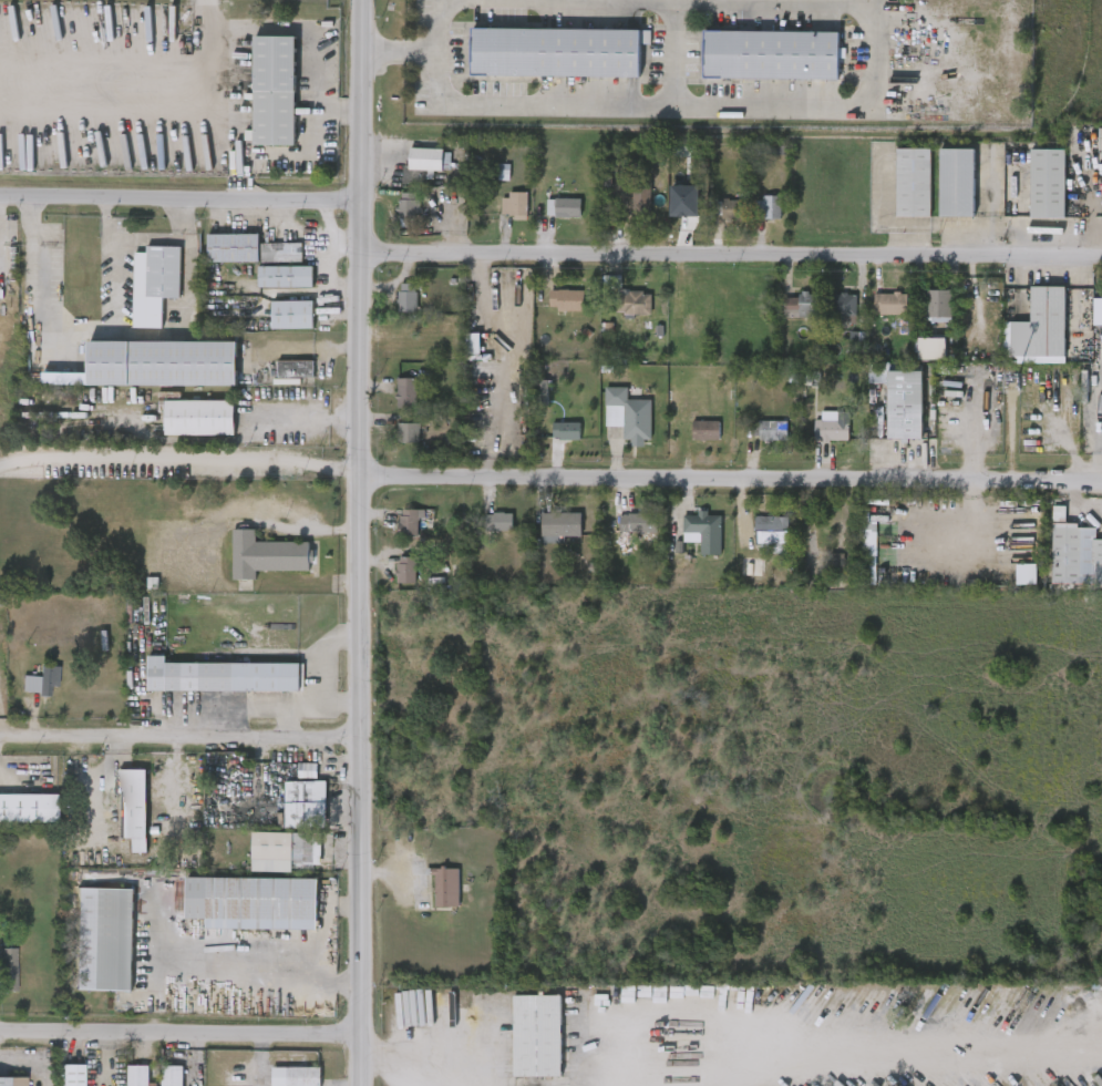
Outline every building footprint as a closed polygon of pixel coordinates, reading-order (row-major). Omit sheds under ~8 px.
[(473,28),(646,30),(645,78),(472,74),(473,28)] [(700,79),(701,31),(836,31),(836,79),(700,79)] [(253,37),(295,37),(293,146),(253,146),(253,37)] [(443,148),(443,171),(410,171),(410,148),(443,148)] [(929,217),(896,217),(896,148),(929,148),(929,217)] [(971,148),(971,217),(938,217),(938,148),(971,148)] [(1029,218),(1029,148),(1063,148),(1063,218),(1029,218)] [(651,177),(633,177),(633,215),(651,215),(651,177)] [(671,217),(699,217),(699,186),(671,186),(671,217)] [(419,219),(398,219),(398,194),(419,194),(419,219)] [(501,194),(525,194),(525,216),(501,216),(501,194)] [(756,219),(756,196),(781,196),(781,219),(756,219)] [(546,217),(546,199),(581,199),(581,217),(546,217)] [(749,219),(721,219),(721,201),(749,201),(749,219)] [(207,263),(207,235),(258,235),(258,244),(299,244),(300,263),(207,263)] [(178,298),(162,297),(161,328),(131,328),(132,252),(145,253),(145,246),(179,247),(178,298)] [(311,287),(259,287),(259,267),(311,267),(311,287)] [(415,313),(396,313),(396,284),(415,284),(415,313)] [(1063,357),(1015,357),(1015,322),(1029,322),(1029,287),(1063,287),(1063,357)] [(585,291),(585,311),(549,311),(549,291),(585,291)] [(952,317),(925,317),(925,291),(952,291),(952,317)] [(651,315),(619,315),(619,293),(651,293),(651,315)] [(783,317),(783,295),(820,295),(820,317),(783,317)] [(856,295),(856,319),(833,319),(833,295),(856,295)] [(874,315),(874,295),(907,295),(907,315),(874,315)] [(271,328),(271,301),(313,301),(313,328),(271,328)] [(466,334),(466,354),(480,354),(480,334),(466,334)] [(917,360),(917,337),(944,337),(944,360),(917,360)] [(238,341),(238,386),(90,385),(90,340),(238,341)] [(312,378),(275,378),(275,360),(312,360),(312,378)] [(920,371),(920,438),(886,438),(886,382),(869,382),(869,371),(920,371)] [(396,408),(396,378),(415,378),(415,408),(396,408)] [(650,400),(650,447),(626,447),(626,426),(606,426),(606,387),(628,387),(628,400),(650,400)] [(233,400),(233,436),(165,436),(165,400),(233,400)] [(814,421),(837,421),(837,413),(847,413),(847,440),(814,440),(814,421)] [(719,440),(691,440),(691,421),(719,421),(719,440)] [(759,442),(759,421),(790,421),(790,442),(759,442)] [(395,442),(395,423),(419,423),(419,442),(395,442)] [(580,440),(552,440),(552,423),(580,423),(580,440)] [(1054,521),(1065,522),(1066,508),(1055,507),(1054,521)] [(399,535),(399,510),(428,510),(428,535),(399,535)] [(581,513),(581,535),(564,535),(564,542),(540,542),(540,513),(581,513)] [(878,523),(869,523),(869,513),(861,513),(858,585),(875,585),(878,523)] [(512,514),(512,531),(484,531),(484,514),(512,514)] [(620,533),(620,514),(658,514),(658,533),(620,533)] [(683,533),(683,515),(720,515),(720,533),(683,533)] [(789,516),(789,552),(781,552),(781,546),(755,546),(755,516),(789,516)] [(1095,540),(1101,540),(1101,585),(1052,585),(1052,524),(1095,524),(1095,540)] [(256,542),(310,542),(310,571),(255,571),(255,580),(231,580),(233,530),(256,530),(256,542)] [(418,557),(418,584),(396,583),(396,557),(418,557)] [(763,560),(763,576),(741,576),(741,560),(763,560)] [(1036,585),(1016,585),(1016,564),(1036,564),(1036,585)] [(165,663),(301,663),(301,691),(147,690),(147,656),(165,656),(165,663)] [(49,687),(48,696),(47,696),(38,696),(38,693),(20,691),(22,676),(39,677),(39,666),(55,666),(55,687),(49,687)] [(146,770),(146,852),(133,852),(133,839),(119,839),(119,770),(146,770)] [(286,828),(286,781),(326,781),(326,828),(286,828)] [(55,822),(0,822),(0,795),(55,795),(55,822)] [(320,863),(312,863),(312,872),(253,871),(253,833),(320,833),(320,863)] [(459,868),(434,868),(435,907),(460,907),(459,868)] [(319,930),(206,930),(206,920),(186,920),(186,878),(319,879),(319,930)] [(133,889),(132,992),(73,991),(74,889),(133,889)] [(13,993),(0,993),(0,950),(13,950),(13,993)] [(515,1077),(562,1077),(561,995),(513,996),(515,1077)] [(81,1064),(81,1085),(60,1085),(60,1064),(81,1064)] [(146,1066),(146,1085),(124,1085),(124,1066),(146,1066)] [(179,1066),(179,1085),(159,1085),(159,1066),(179,1066)] [(318,1067),(318,1085),(270,1085),(270,1067),(318,1067)] [(22,1078),(22,1085),(0,1085),(0,1078),(22,1078)]
